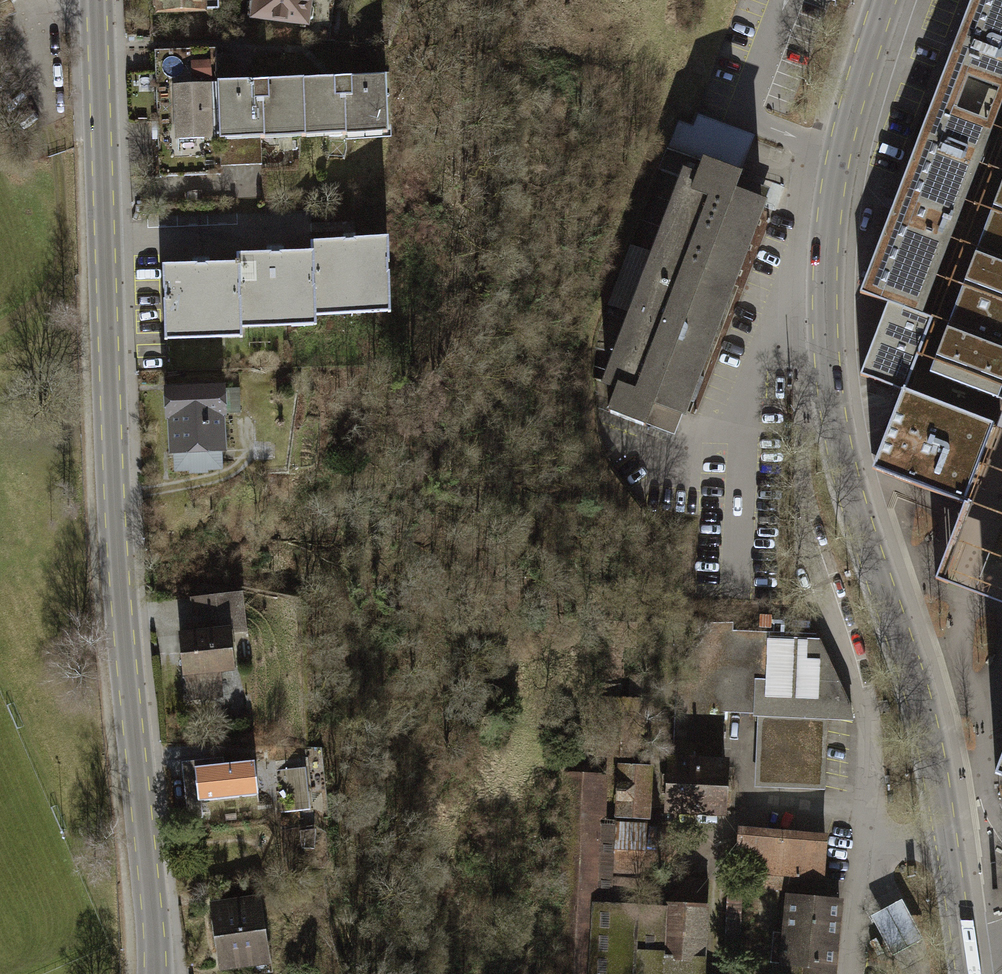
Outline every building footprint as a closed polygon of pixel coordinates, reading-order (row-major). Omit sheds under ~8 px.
[(20,0),(0,0),(0,9),(20,0)] [(165,15),(207,13),(207,0),(162,0),(158,5),(158,12),(165,15)] [(255,16),(312,23),(320,18),(319,8),(314,2),(315,0),(256,0),(255,16)] [(934,82),(886,211),(856,294),(885,305),(860,374),(901,389),(908,391),(936,316),(930,314),(1001,120),(1001,0),(964,0),(934,82)] [(163,65),(168,178),(230,176),(228,167),(270,164),(270,134),(395,129),(391,79),(337,79),(255,83),(243,83),(242,57),(222,57),(222,52),(162,52),(163,65)] [(695,171),(680,166),(598,383),(612,389),(604,411),(645,426),(653,405),(683,416),(689,399),(695,401),(704,376),(699,375),(766,198),(734,186),(740,171),(701,156),(695,171)] [(1001,180),(990,211),(975,250),(1001,260),(1001,180)] [(312,242),(312,252),(314,307),(352,306),(352,305),(389,304),(388,276),(387,276),(387,263),(388,263),(388,241),(354,242),(354,243),(344,243),(344,242),(312,242)] [(975,250),(973,255),(961,287),(945,331),(933,362),(928,375),(997,401),(1001,388),(1001,260),(975,250)] [(314,316),(314,307),(312,252),(281,253),(281,254),(271,255),(271,253),(238,254),(239,264),(240,318),(314,316)] [(240,328),(240,318),(239,264),(206,265),(206,266),(196,266),(196,265),(164,266),(164,289),(166,289),(166,301),(165,301),(165,330),(240,328)] [(221,388),(167,391),(169,415),(171,415),(173,451),(176,451),(177,470),(191,469),(191,472),(207,471),(207,468),(214,468),(220,464),(219,449),(222,449),(220,413),(223,413),(221,388)] [(1000,426),(908,391),(901,389),(872,468),(970,505),(1000,426)] [(970,505),(937,582),(1001,607),(1001,421),(1000,426),(970,505)] [(239,593),(192,599),(196,633),(180,635),(185,673),(188,672),(191,699),(213,697),(210,670),(221,669),(233,668),(229,632),(243,630),(239,593)] [(679,676),(674,761),(722,764),(724,707),(765,708),(764,786),(825,792),(829,718),(854,720),(819,638),(732,632),(734,623),(713,623),(710,634),(697,653),(679,676)] [(221,669),(210,670),(213,697),(224,695),(221,669)] [(990,776),(1001,780),(1001,744),(990,776)] [(186,799),(188,819),(203,817),(201,800),(258,794),(254,760),(224,763),(223,756),(203,758),(203,762),(203,766),(195,767),(198,797),(186,799)] [(203,762),(203,758),(181,761),(186,799),(198,797),(195,767),(203,766),(203,762)] [(561,973),(591,973),(597,822),(599,763),(578,761),(577,775),(569,774),(561,973)] [(669,810),(723,814),(724,807),(727,764),(722,764),(674,761),(669,810)] [(306,767),(294,768),(299,803),(280,805),(281,812),(310,810),(306,767)] [(294,768),(276,770),(280,805),(299,803),(294,768)] [(652,770),(621,769),(619,818),(650,819),(650,812),(652,770)] [(597,822),(591,973),(633,973),(636,911),(640,824),(597,822)] [(315,825),(300,829),(302,846),(315,845),(315,825)] [(827,845),(742,838),(739,873),(768,875),(819,880),(824,880),(827,845)] [(767,892),(818,895),(819,880),(768,875),(767,892)] [(732,880),(727,961),(738,961),(743,880),(732,880)] [(662,973),(704,973),(709,885),(687,882),(665,909),(665,913),(662,973)] [(906,897),(874,912),(892,953),(925,938),(906,897)] [(255,902),(217,907),(219,920),(212,921),(216,945),(222,945),(225,962),(263,956),(255,902)] [(790,902),(784,965),(775,964),(774,973),(835,973),(839,919),(841,906),(790,902)] [(665,913),(636,911),(633,973),(662,973),(665,913)]
